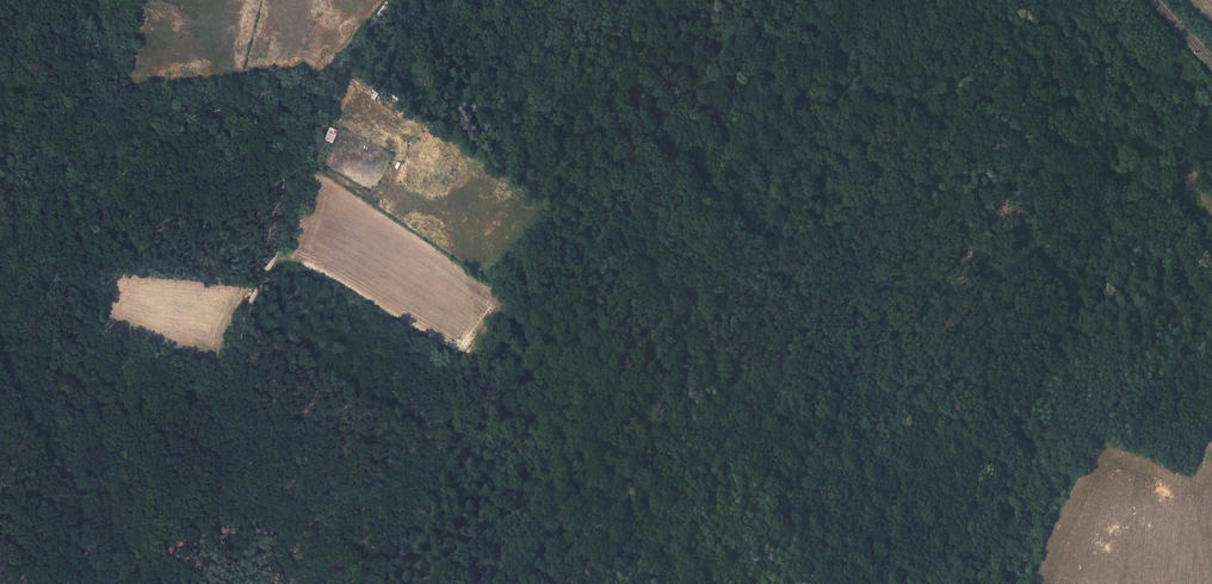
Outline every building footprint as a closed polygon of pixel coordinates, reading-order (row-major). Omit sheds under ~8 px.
[(324,141),(332,144),(337,130),(329,127),(324,141)]
